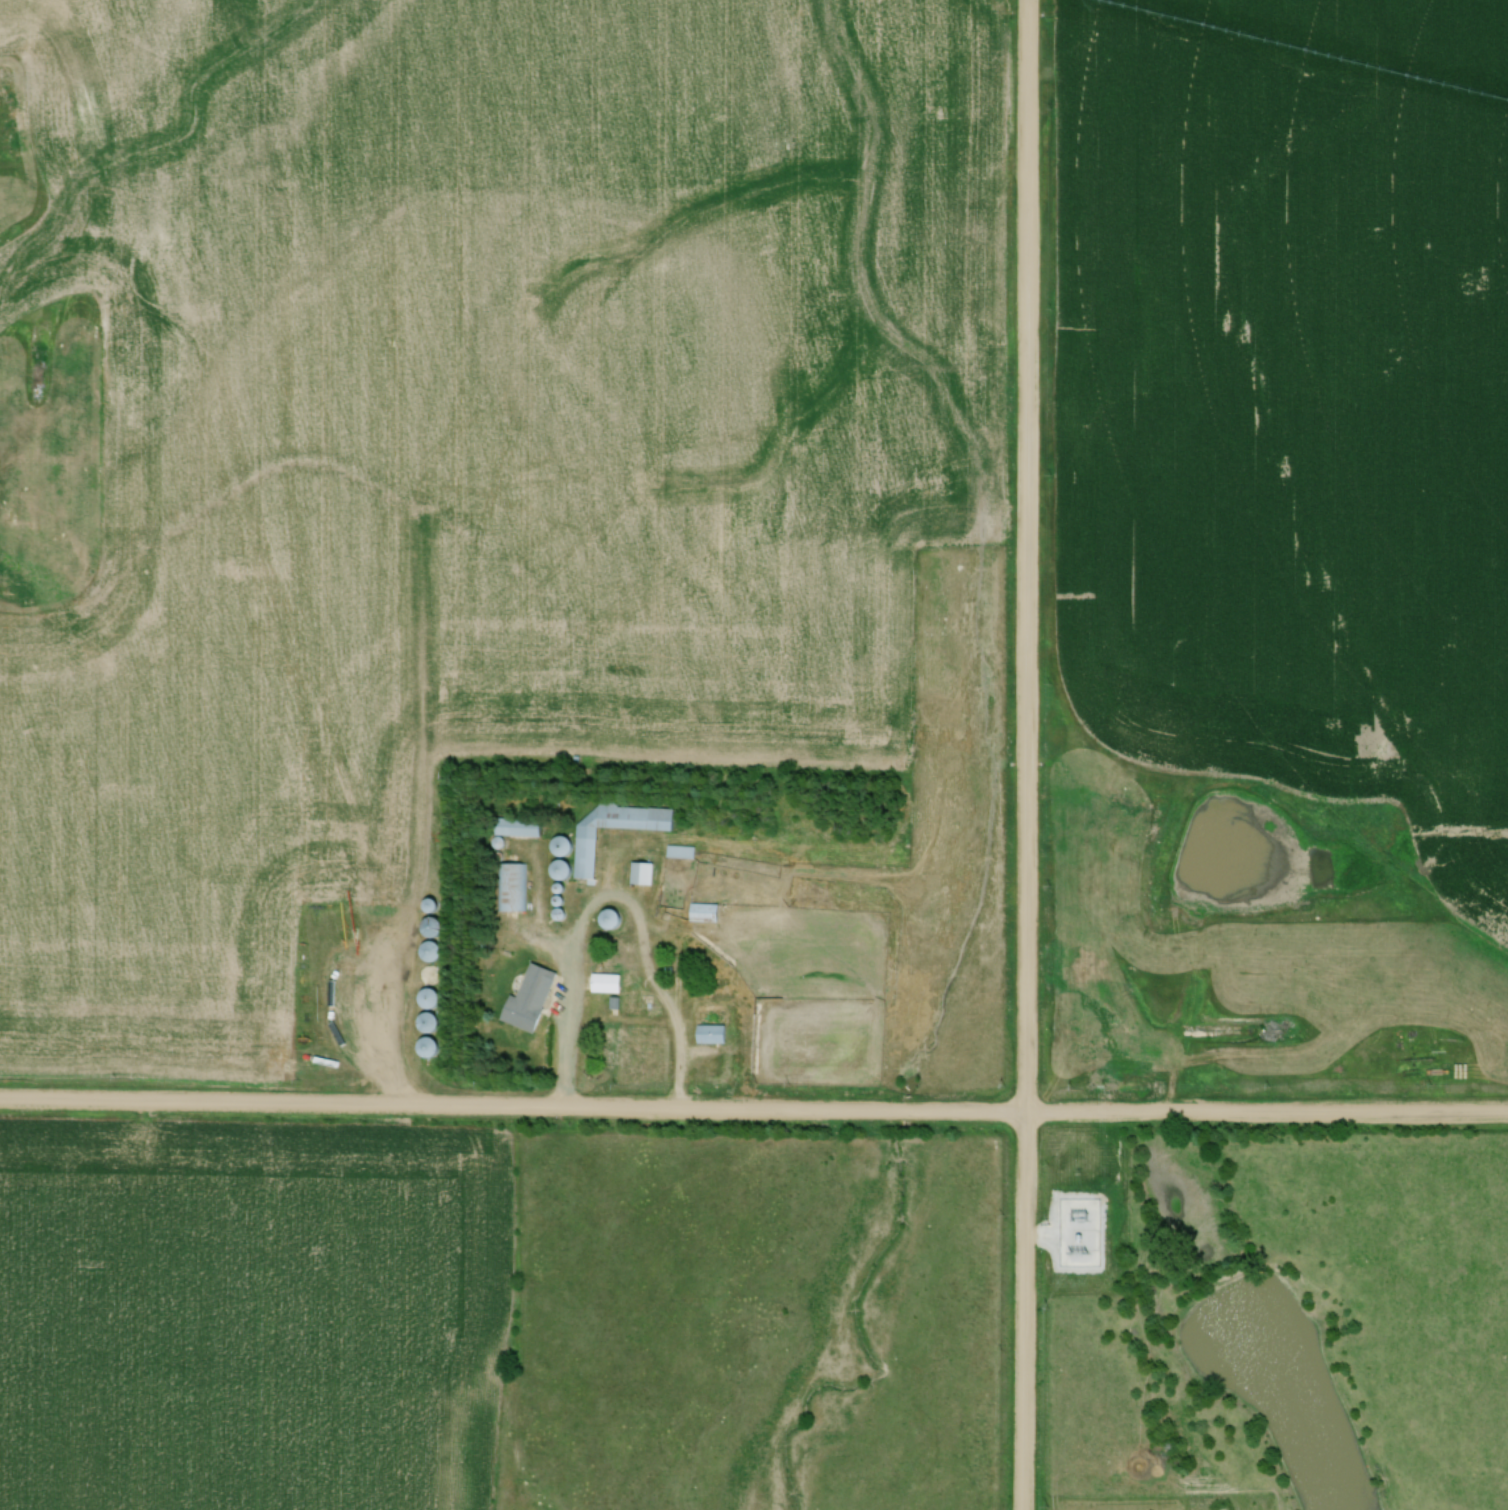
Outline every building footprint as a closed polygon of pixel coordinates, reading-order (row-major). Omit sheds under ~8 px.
[(601,826),(676,829),(677,808),(598,804),(597,819),(579,818),(578,837),(558,836),(557,854),(577,855),(576,861),(557,860),(556,876),(599,878),(601,826)] [(499,836),(543,836),(543,818),(499,818),(499,836)] [(526,862),(504,862),(504,910),(526,910),(526,862)] [(655,884),(655,862),(633,862),(633,884),(655,884)] [(721,903),(693,903),(693,920),(721,920),(721,903)] [(606,927),(623,928),(624,909),(608,908),(606,927)] [(438,939),(449,926),(434,915),(423,928),(438,939)] [(438,962),(446,947),(433,940),(425,955),(438,962)] [(520,996),(512,994),(503,1020),(538,1031),(546,1007),(545,1006),(557,970),(532,961),(520,996)] [(595,992),(624,992),(624,972),(595,972),(595,992)] [(447,995),(434,985),(423,999),(435,1009),(447,995)] [(439,1031),(443,1015),(427,1012),(424,1028),(439,1031)] [(730,1024),(700,1024),(699,1042),(729,1042),(730,1024)] [(444,1045),(434,1035),(422,1046),(432,1057),(444,1045)]
